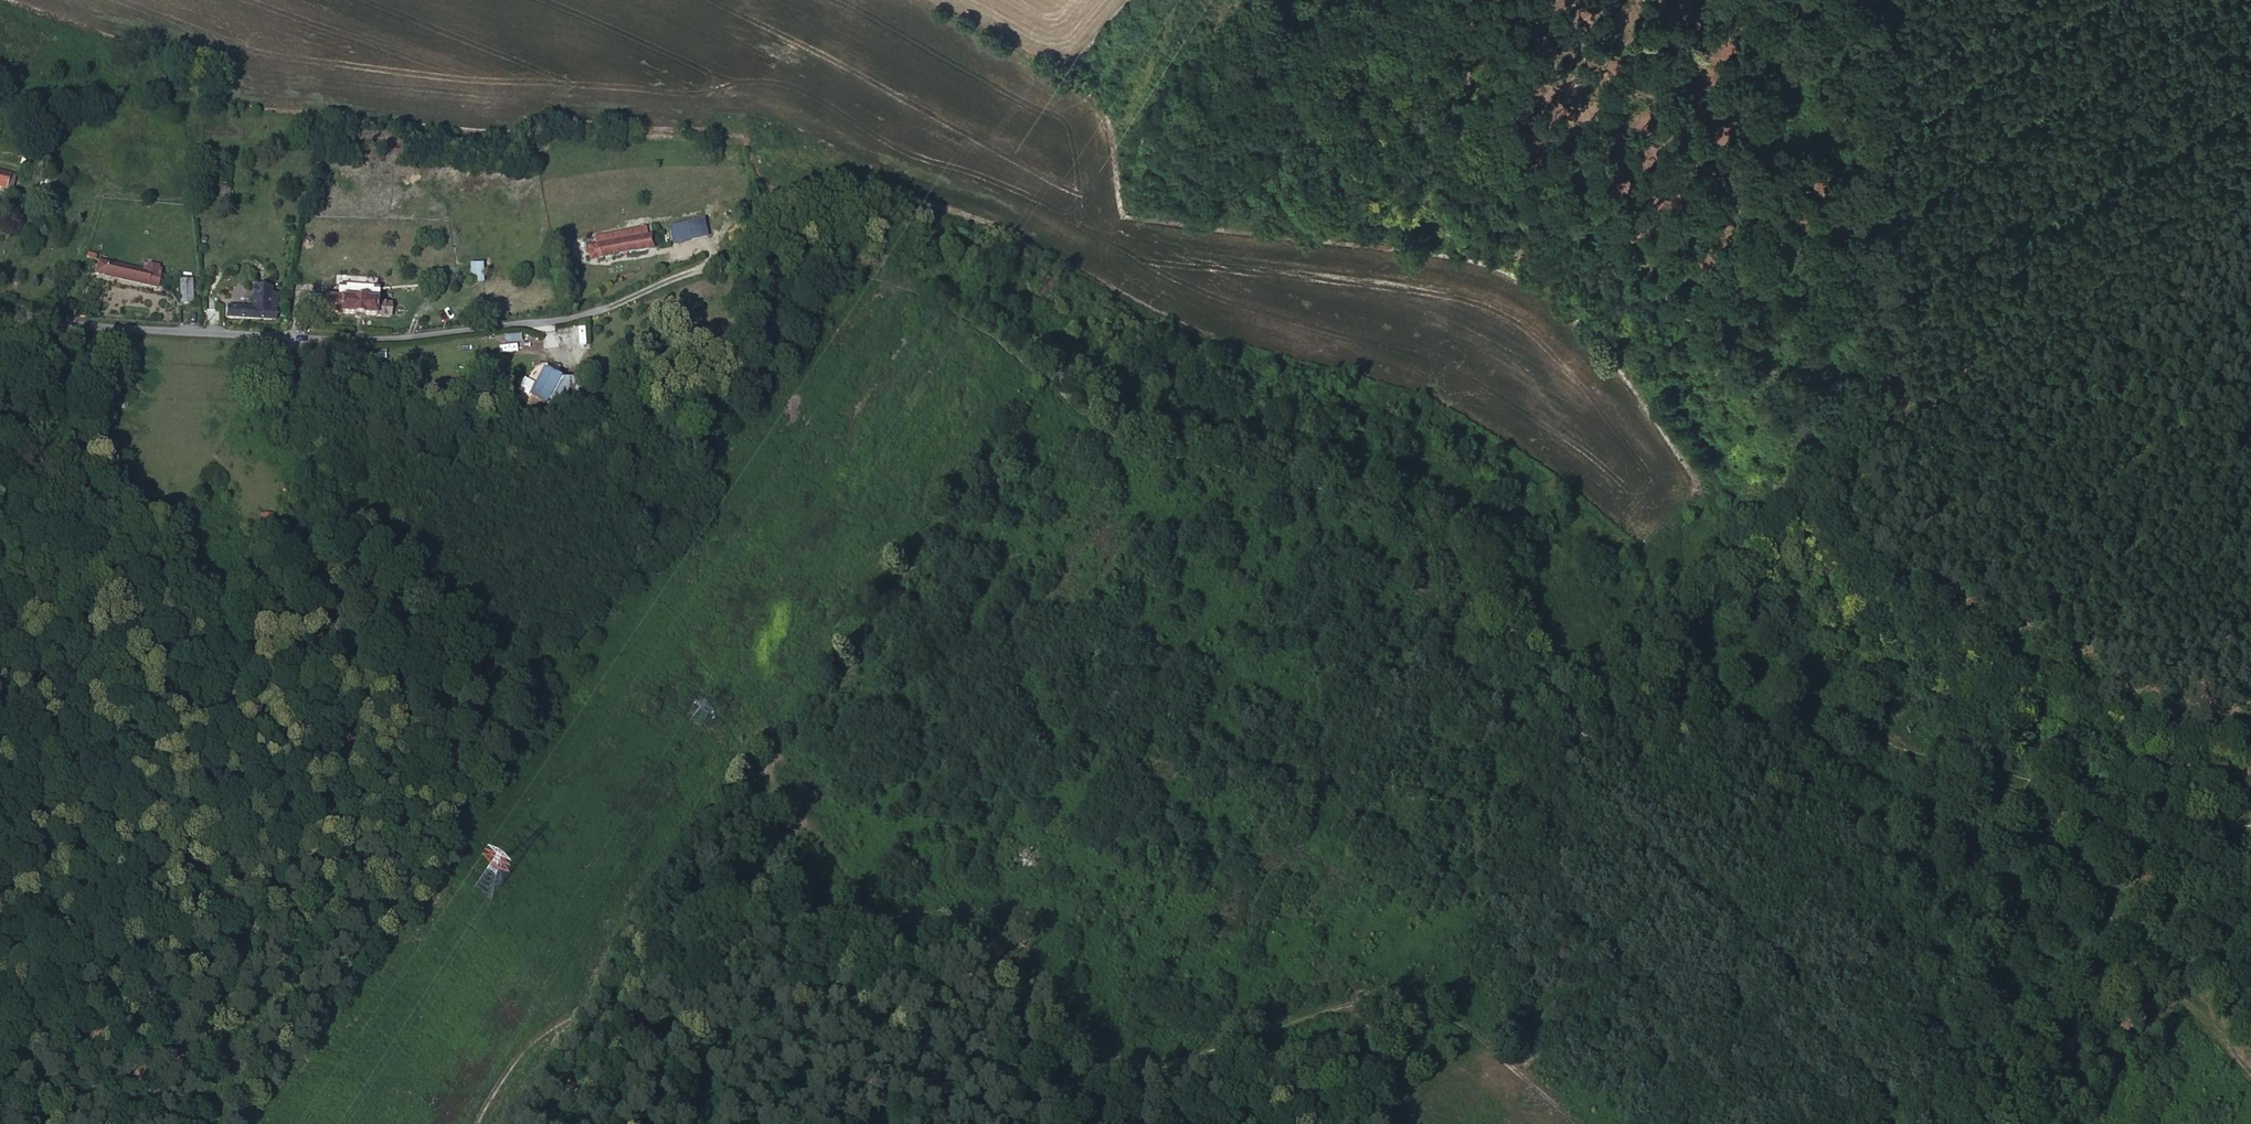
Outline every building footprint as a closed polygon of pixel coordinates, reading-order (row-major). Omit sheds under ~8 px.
[(9,190),(13,176),(0,173),(0,188),(9,190)] [(231,184),(221,183),(220,198),(230,199),(231,184)] [(668,227),(672,245),(708,237),(704,219),(668,227)] [(654,227),(595,238),(597,246),(599,259),(658,248),(654,227)] [(592,260),(599,259),(597,246),(590,247),(592,260)] [(150,272),(108,262),(103,276),(157,289),(163,267),(152,265),(150,272)] [(499,263),(479,264),(480,280),(500,278),(499,263)] [(186,279),(174,280),(175,307),(189,306),(186,279)] [(318,314),(376,318),(377,304),(371,304),(372,288),(335,286),(334,299),(318,298),(318,314)] [(245,309),(225,308),(225,319),(274,321),(275,290),(269,290),(252,289),(252,307),(252,310),(245,309)] [(303,313),(318,314),(318,298),(304,297),(303,313)] [(390,305),(377,304),(376,318),(390,318),(390,305)] [(556,380),(541,372),(528,396),(542,405),(556,380)] [(272,513),(262,513),(262,525),(272,525),(272,513)]
